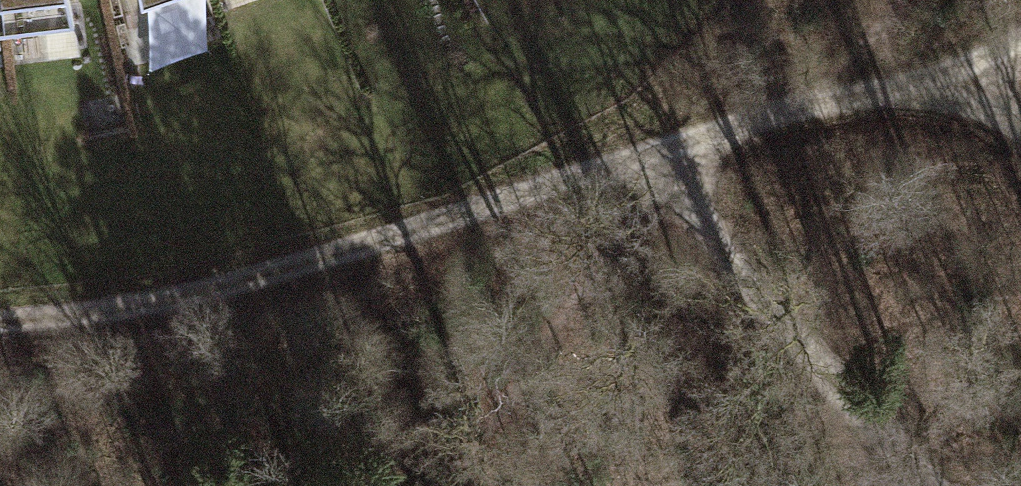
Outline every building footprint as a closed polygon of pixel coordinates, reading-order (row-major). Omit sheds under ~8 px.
[(78,10),(76,0),(0,0),(0,20),(78,10)]
